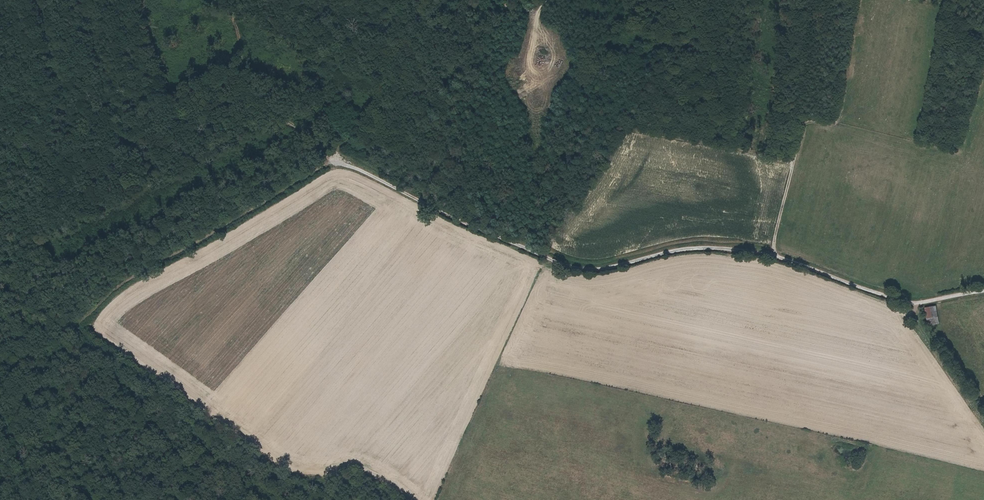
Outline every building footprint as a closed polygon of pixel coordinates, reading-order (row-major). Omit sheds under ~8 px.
[(931,307),(922,309),(926,326),(934,325),(931,307)]
